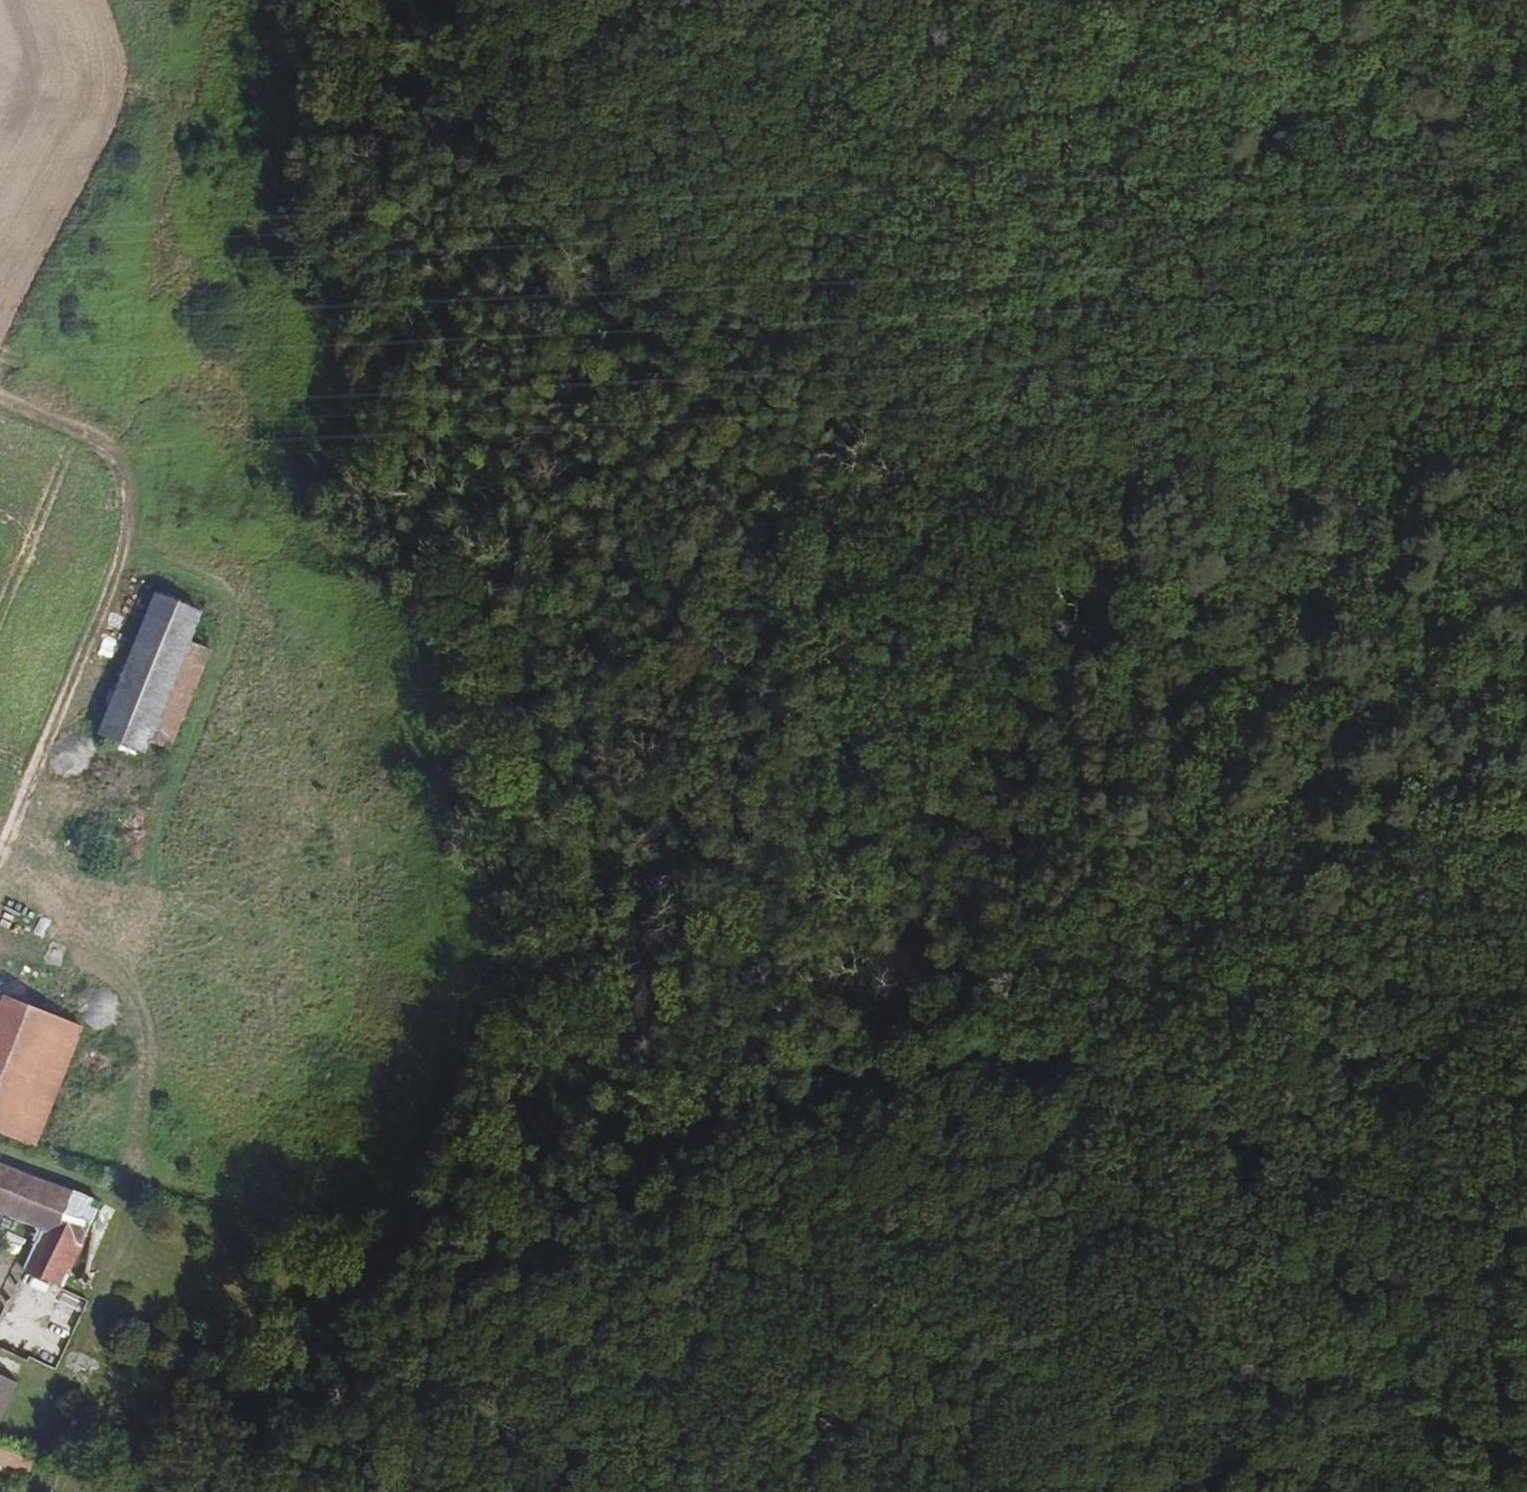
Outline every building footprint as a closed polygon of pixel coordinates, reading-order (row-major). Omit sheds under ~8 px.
[(149,735),(187,642),(199,612),(157,595),(101,732),(143,749),(149,735)] [(173,745),(210,652),(187,642),(149,735),(173,745)] [(81,1032),(12,1004),(0,1034),(0,1137),(36,1150),(81,1032)] [(0,1172),(0,1215),(52,1233),(26,1290),(65,1306),(109,1210),(0,1172)] [(65,1306),(26,1290),(0,1347),(0,1446),(65,1306)] [(195,1482),(182,1486),(183,1491),(198,1491),(195,1482)]
